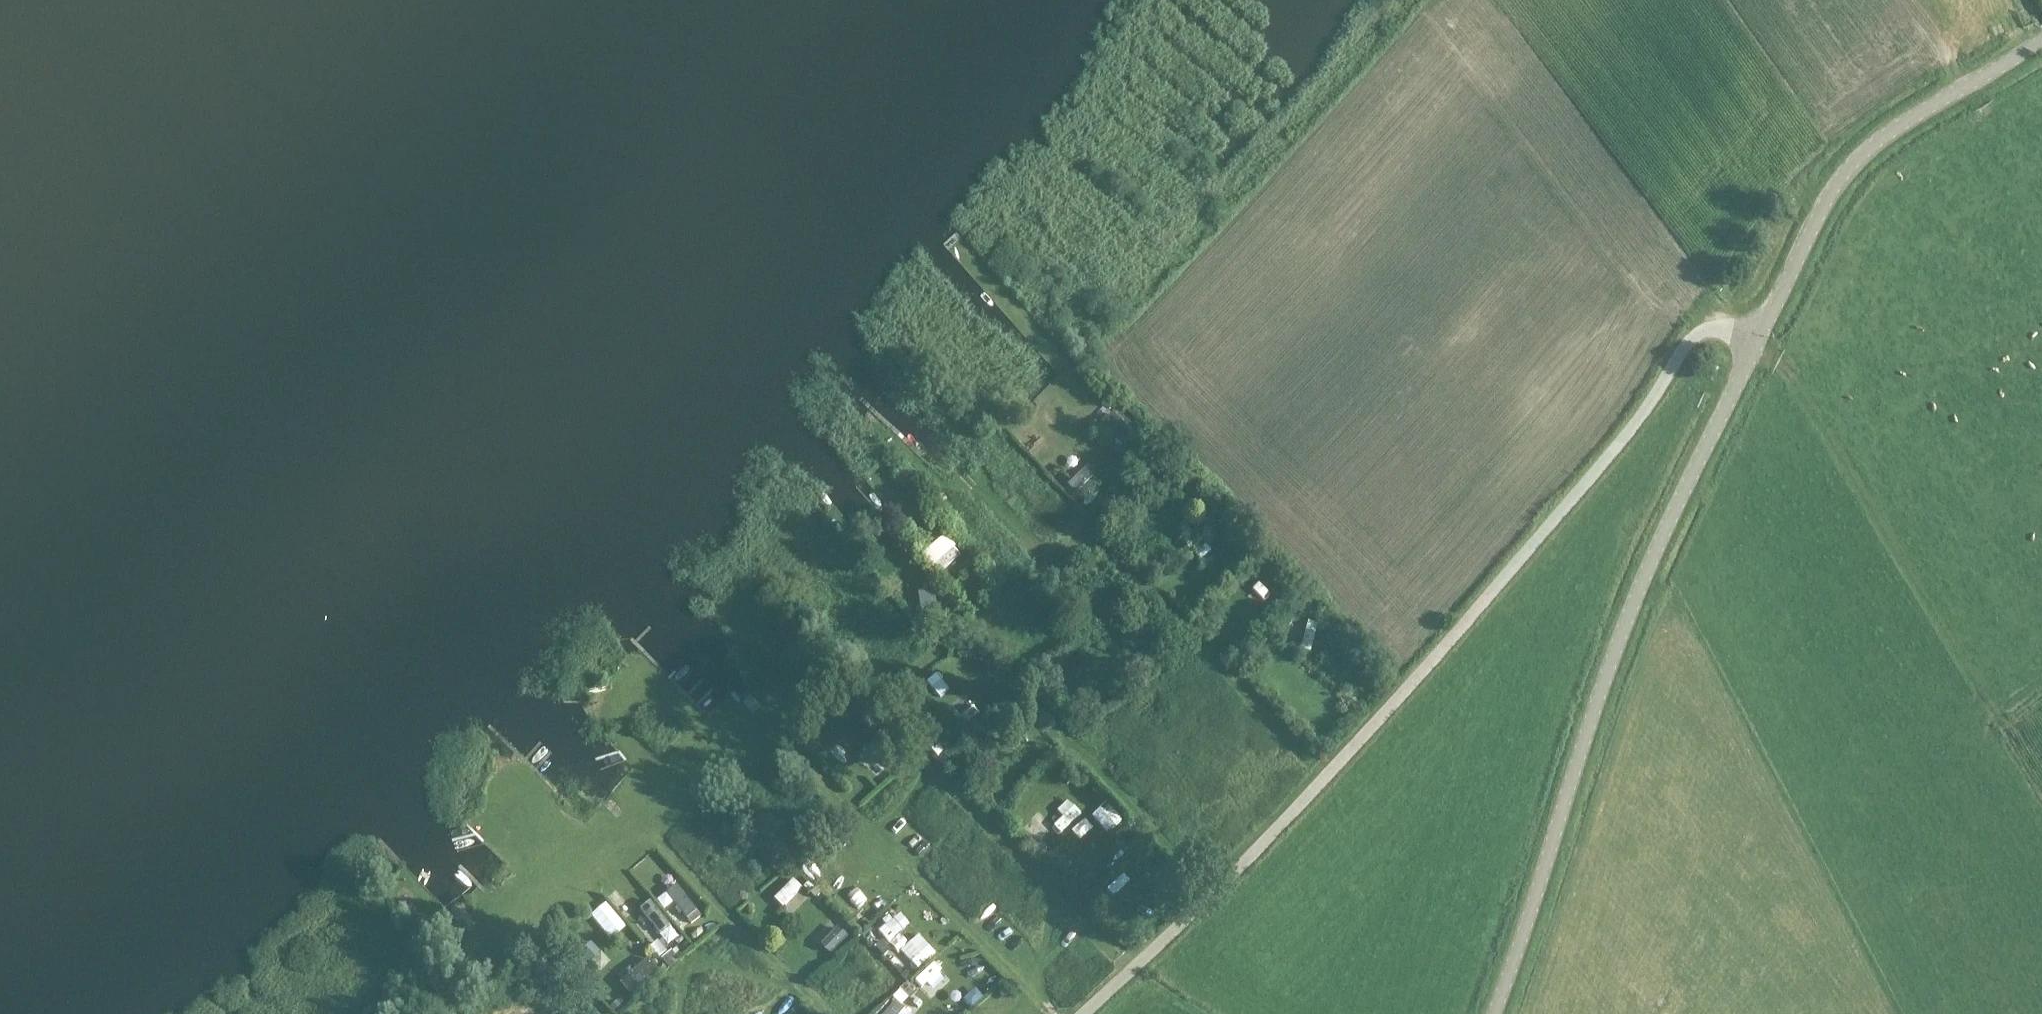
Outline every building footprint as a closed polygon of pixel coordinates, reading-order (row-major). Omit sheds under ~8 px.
[(1168,513),(1179,523),(1188,513),(1178,503),(1168,513)] [(934,546),(953,563),(970,544),(951,527),(934,546)] [(1253,590),(1263,600),(1277,586),(1267,576),(1253,590)] [(1281,587),(1273,594),(1280,601),(1288,594),(1281,587)] [(1324,637),(1323,617),(1311,617),(1312,637),(1324,637)] [(979,689),(964,701),(970,708),(985,697),(979,689)] [(1062,858),(1055,865),(1064,874),(1071,867),(1062,858)] [(782,890),(792,900),(812,881),(803,871),(782,890)] [(750,906),(763,912),(769,900),(756,894),(750,906)] [(668,935),(684,922),(663,896),(647,908),(668,935)] [(885,917),(900,932),(913,918),(897,904),(885,917)] [(687,918),(691,924),(701,916),(697,911),(687,918)] [(600,933),(592,942),(602,951),(610,943),(600,933)] [(681,936),(675,941),(678,944),(684,940),(681,936)] [(928,963),(944,945),(934,936),(918,955),(928,963)] [(590,943),(580,952),(588,960),(597,950),(590,943)] [(671,951),(661,959),(670,969),(680,961),(677,958),(672,952),(671,951)] [(930,983),(950,964),(940,953),(920,972),(930,983)] [(906,984),(900,990),(909,999),(915,993),(906,984)] [(791,995),(778,999),(783,1011),(795,1007),(791,995)] [(610,1007),(616,1013),(622,1008),(617,1002),(610,1007)]
